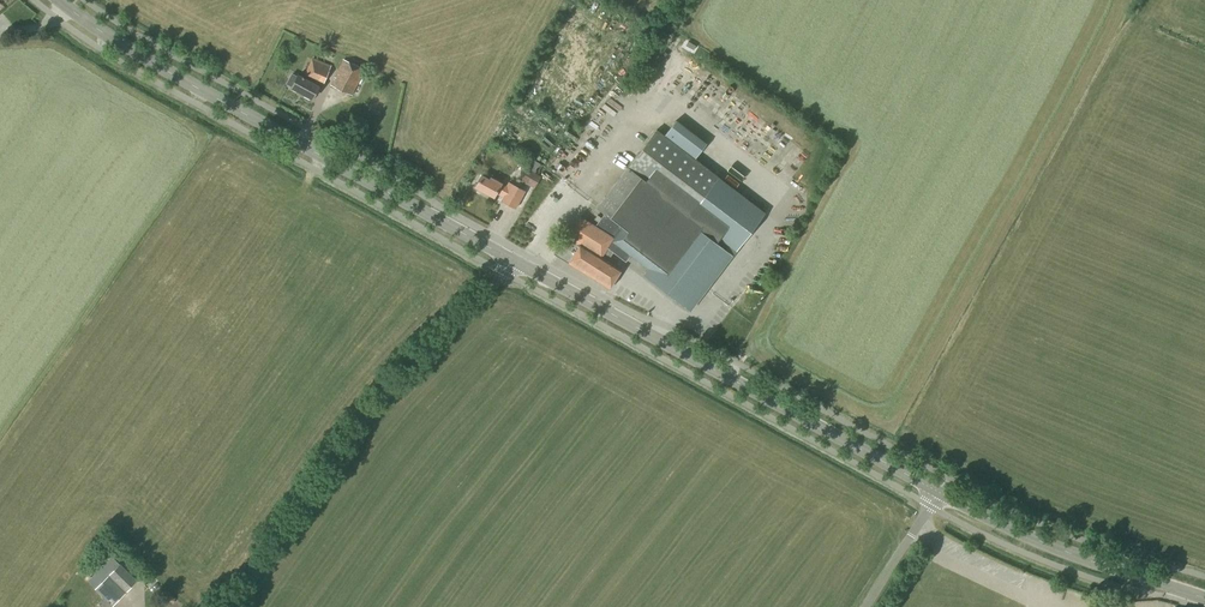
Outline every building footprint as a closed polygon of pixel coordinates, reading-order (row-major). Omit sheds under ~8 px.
[(297,75),(297,76),(291,73),(285,84),(291,87),(290,89),(311,100),(318,87),(321,89),(330,67),(311,58),(304,75),(312,79),(311,82),(297,75)] [(351,96),(365,70),(343,60),(330,85),(351,96)] [(656,130),(627,168),(596,208),(604,215),(595,227),(580,218),(557,255),(610,287),(619,272),(599,260),(606,248),(625,263),(630,256),(647,269),(642,275),(690,312),(765,213),(694,159),(705,144),(674,121),(663,135),(656,130)] [(534,189),(539,180),(527,173),(522,183),(534,189)] [(489,180),(482,176),(475,188),(493,198),(495,194),(502,198),(500,201),(515,209),(525,192),(508,182),(506,186),(501,183),(501,184),(490,178),(489,180)] [(112,557),(88,581),(95,589),(103,598),(94,606),(113,606),(112,606),(126,593),(137,581),(119,564),(112,557)] [(165,595),(163,601),(172,605),(175,599),(165,595)]
